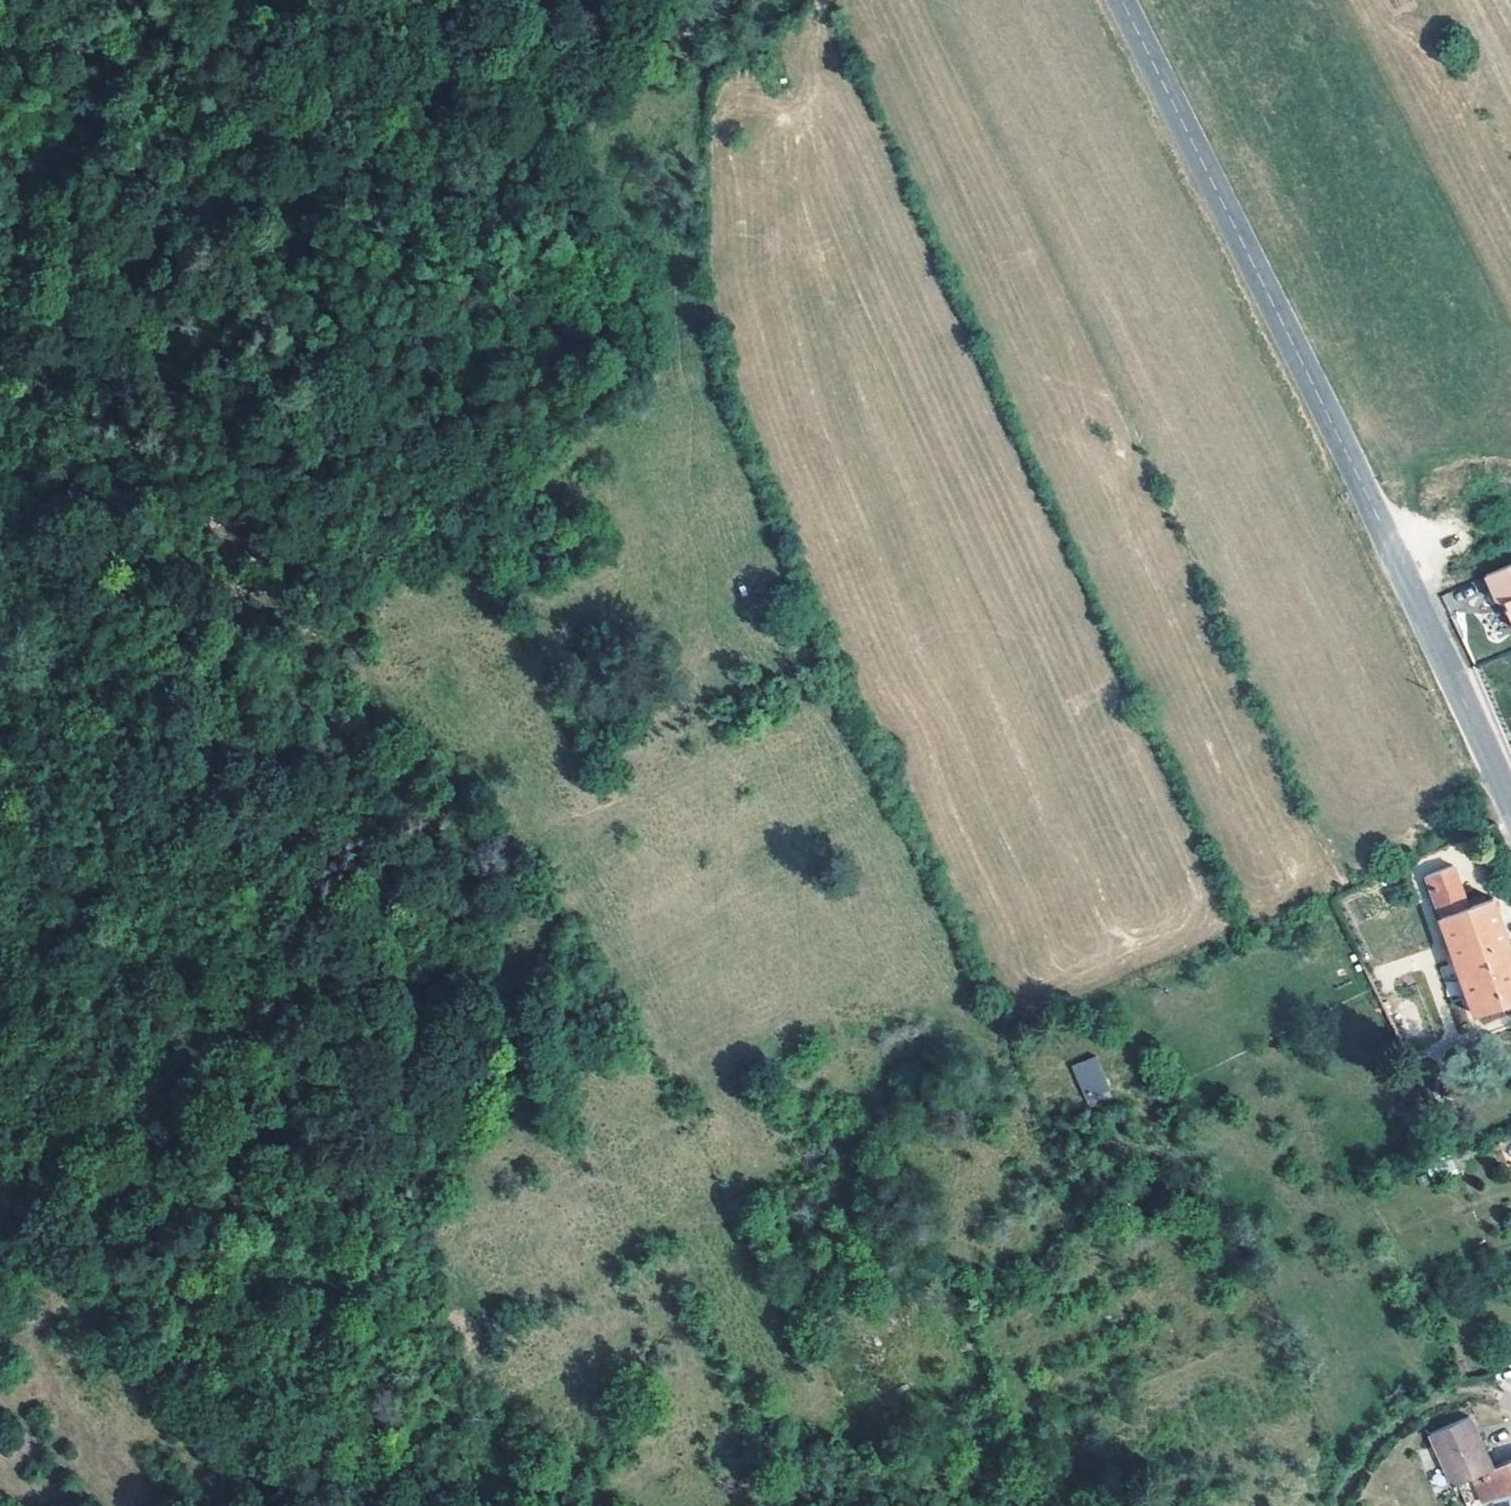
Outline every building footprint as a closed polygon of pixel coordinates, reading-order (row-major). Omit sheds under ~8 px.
[(1484,575),(1495,599),(1506,602),(1509,608),(1506,609),(1510,620),(1510,562),(1484,575)] [(1425,877),(1476,1016),(1510,1003),(1510,953),(1491,899),(1468,907),(1453,867),(1425,877)] [(1104,1034),(1084,1046),(1102,1077),(1123,1065),(1104,1034)] [(1468,1421),(1452,1428),(1429,1438),(1452,1490),(1457,1487),(1472,1480),(1472,1479),(1487,1472),(1471,1438),(1473,1432),(1468,1421)] [(1487,1472),(1492,1470),(1473,1432),(1471,1438),(1487,1472)] [(1492,1470),(1487,1472),(1472,1479),(1472,1480),(1481,1502),(1484,1502),(1485,1505),(1493,1505),(1500,1503),(1497,1496),(1510,1491),(1510,1460),(1492,1470)]
